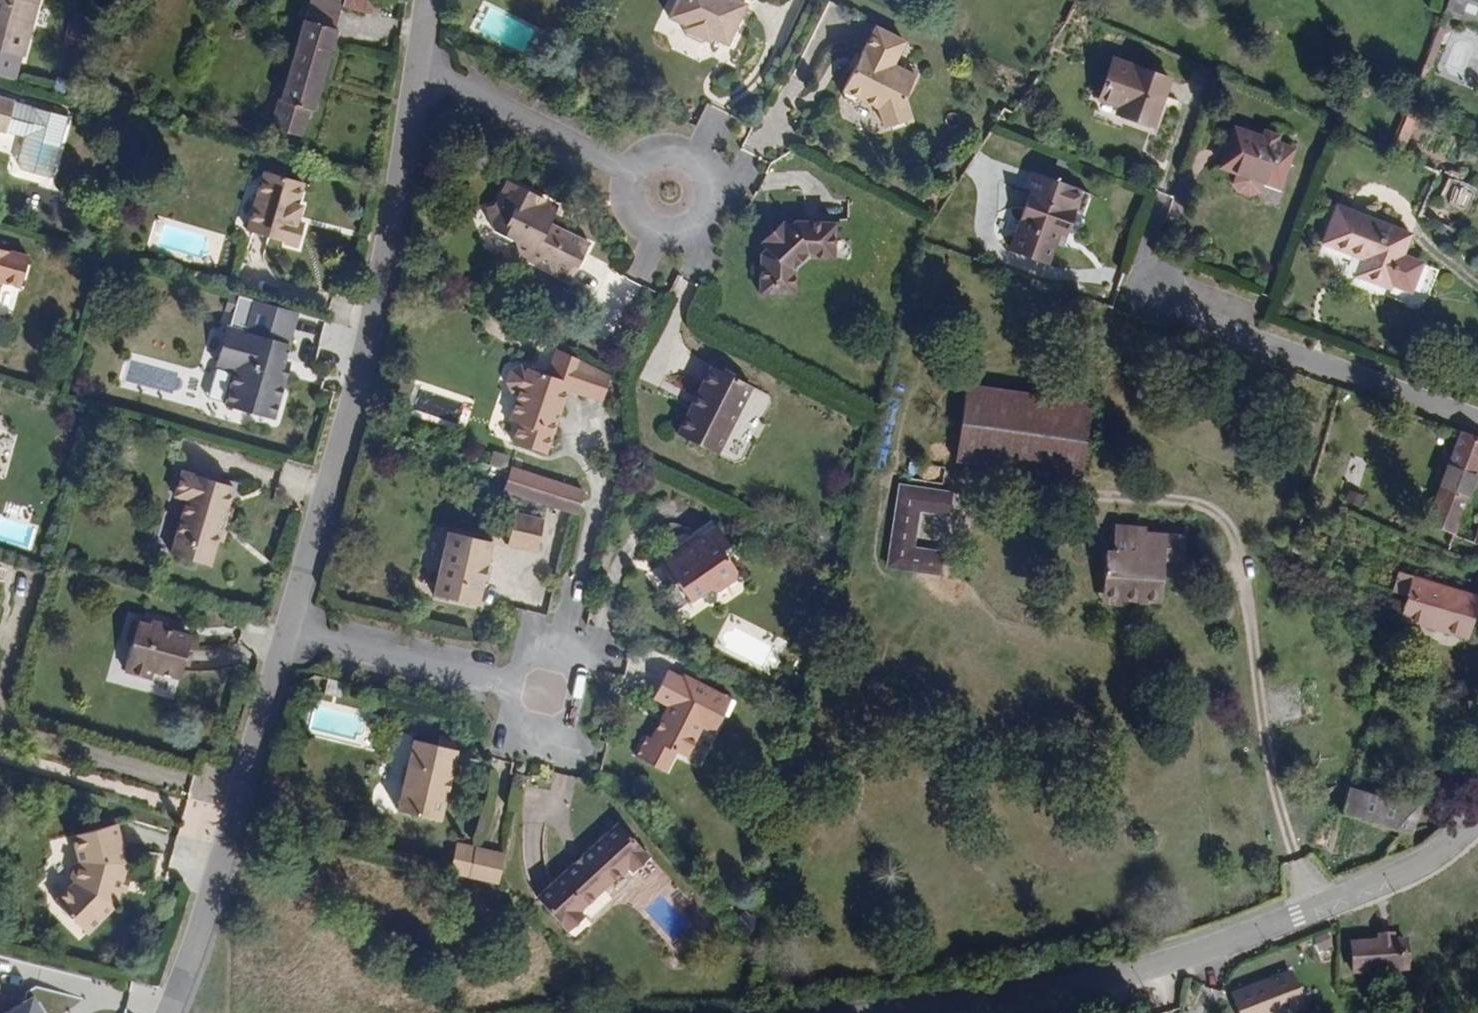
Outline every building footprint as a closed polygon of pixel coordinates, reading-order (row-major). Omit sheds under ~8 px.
[(37,0),(0,0),(0,50),(22,56),(37,0)] [(381,0),(330,0),(342,3),(341,7),(377,16),(381,0)] [(745,5),(741,3),(735,0),(676,0),(668,17),(683,24),(710,37),(726,45),(734,27),(730,25),(736,13),(740,15),(745,5)] [(1443,13),(1459,20),(1477,28),(1477,0),(1448,0),(1443,13)] [(312,112),(336,30),(333,29),(338,13),(307,4),(278,102),(276,101),(268,128),(301,138),(309,111),(312,112)] [(734,27),(740,15),(736,13),(730,25),(734,27)] [(1456,27),(1459,20),(1443,13),(1423,63),(1430,65),(1445,32),(1456,27)] [(707,41),(710,37),(683,24),(681,29),(685,36),(700,43),(707,41)] [(901,99),(913,75),(899,68),(902,63),(894,59),(903,40),(874,26),(863,48),(862,48),(842,88),(841,92),(843,99),(851,103),(860,103),(861,99),(876,107),(883,126),(907,118),(901,99)] [(1150,125),(1167,78),(1113,59),(1098,100),(1117,106),(1114,113),(1150,125)] [(916,69),(902,63),(899,68),(913,75),(916,69)] [(0,102),(0,134),(11,137),(4,163),(9,171),(38,179),(46,149),(47,149),(56,117),(0,102)] [(1406,136),(1409,126),(1401,124),(1398,133),(1406,136)] [(1277,189),(1291,150),(1277,145),(1280,138),(1265,132),(1263,140),(1236,129),(1222,166),(1237,172),(1234,179),(1238,187),(1249,191),(1259,188),(1262,182),(1277,189)] [(1400,152),(1406,136),(1398,133),(1392,149),(1400,152)] [(1064,236),(1072,211),(1079,213),(1086,190),(1039,172),(1011,250),(1047,264),(1058,234),(1064,236)] [(294,224),(298,209),(294,208),(300,185),(260,174),(244,234),(295,248),(301,227),(294,224)] [(1465,218),(1477,190),(1446,176),(1434,205),(1465,218)] [(554,215),(541,209),(545,200),(509,182),(498,205),(486,210),(493,231),(515,242),(519,255),(531,250),(534,263),(546,258),(550,270),(571,281),(589,244),(567,233),(559,237),(557,228),(550,225),(554,215)] [(554,215),(559,207),(545,200),(541,209),(554,215)] [(1398,252),(1406,234),(1336,207),(1322,243),(1362,259),(1356,274),(1385,286),(1387,281),(1403,287),(1413,259),(1398,252)] [(835,255),(835,220),(796,220),(791,225),(785,220),(761,243),(767,249),(762,253),(758,293),(793,296),(795,271),(810,254),(835,255)] [(534,263),(531,250),(519,255),(534,263)] [(22,258),(0,252),(0,284),(13,289),(22,258)] [(1407,289),(1418,260),(1413,259),(1403,287),(1407,289)] [(282,362),(296,315),(261,305),(253,336),(222,327),(211,367),(225,370),(215,405),(265,420),(276,384),(270,381),(275,360),(282,362)] [(546,453),(569,390),(603,401),(612,376),(558,349),(549,374),(523,366),(512,369),(509,381),(512,389),(519,392),(510,418),(520,422),(513,441),(546,453)] [(276,384),(282,362),(275,360),(270,381),(276,384)] [(718,455),(752,386),(712,367),(677,434),(718,455)] [(1079,483),(1090,408),(967,390),(956,466),(1079,483)] [(1477,465),(1477,437),(1460,431),(1426,521),(1452,533),(1477,465)] [(515,494),(522,469),(509,465),(501,489),(515,494)] [(582,488),(522,469),(515,494),(575,513),(582,488)] [(209,567),(232,488),(179,473),(172,497),(185,502),(169,555),(209,567)] [(909,556),(916,510),(918,494),(900,491),(888,572),(943,580),(945,562),(909,556)] [(948,515),(951,499),(918,494),(916,510),(948,515)] [(535,550),(542,523),(512,516),(506,542),(535,550)] [(734,571),(721,551),(728,546),(714,526),(656,566),(670,587),(676,583),(688,601),(705,589),(715,591),(733,579),(734,571)] [(489,562),(494,540),(450,530),(435,593),(479,603),(484,582),(489,562)] [(1162,609),(1169,568),(1185,571),(1189,548),(1150,542),(1151,536),(1117,531),(1113,559),(1107,558),(1102,593),(1125,597),(1124,603),(1162,609)] [(489,583),(494,563),(489,562),(484,582),(489,583)] [(1399,572),(1392,592),(1406,595),(1477,617),(1477,615),(1477,596),(1399,572)] [(1123,610),(1124,603),(1125,597),(1102,593),(1100,607),(1123,610)] [(1468,636),(1477,617),(1406,595),(1399,618),(1468,636)] [(178,681),(189,644),(178,640),(179,637),(163,632),(164,626),(148,622),(146,627),(130,622),(124,643),(129,645),(121,672),(149,681),(151,673),(178,681)] [(189,644),(191,634),(164,626),(163,632),(179,637),(178,640),(189,644)] [(714,733),(724,715),(729,717),(737,703),(685,674),(683,678),(669,670),(655,697),(669,705),(652,737),(647,734),(635,756),(665,771),(676,752),(686,758),(703,727),(714,733)] [(452,746),(454,737),(439,733),(437,743),(452,746)] [(439,818),(456,747),(452,746),(437,743),(413,737),(407,761),(401,767),(399,776),(402,782),(396,807),(439,818)] [(1412,834),(1422,802),(1401,796),(1399,804),(1348,788),(1341,814),(1412,834)] [(120,875),(124,860),(113,820),(69,832),(76,858),(72,860),(67,876),(70,881),(51,899),(83,932),(112,904),(116,888),(120,875)] [(579,908),(627,865),(632,871),(650,854),(618,820),(580,854),(584,858),(577,864),(574,860),(535,895),(567,929),(584,913),(579,908)] [(505,853),(457,840),(450,869),(496,881),(498,883),(505,853)] [(577,864),(584,858),(580,854),(574,860),(577,864)] [(123,889),(126,877),(120,875),(116,888),(123,889)] [(1411,969),(1409,940),(1354,943),(1356,973),(1411,969)] [(1300,996),(1293,993),(1298,985),(1294,974),(1235,997),(1241,1012),(1298,1012),(1305,1010),(1300,996)] [(32,1003),(21,999),(0,994),(0,1012),(37,1012),(32,1003)]
